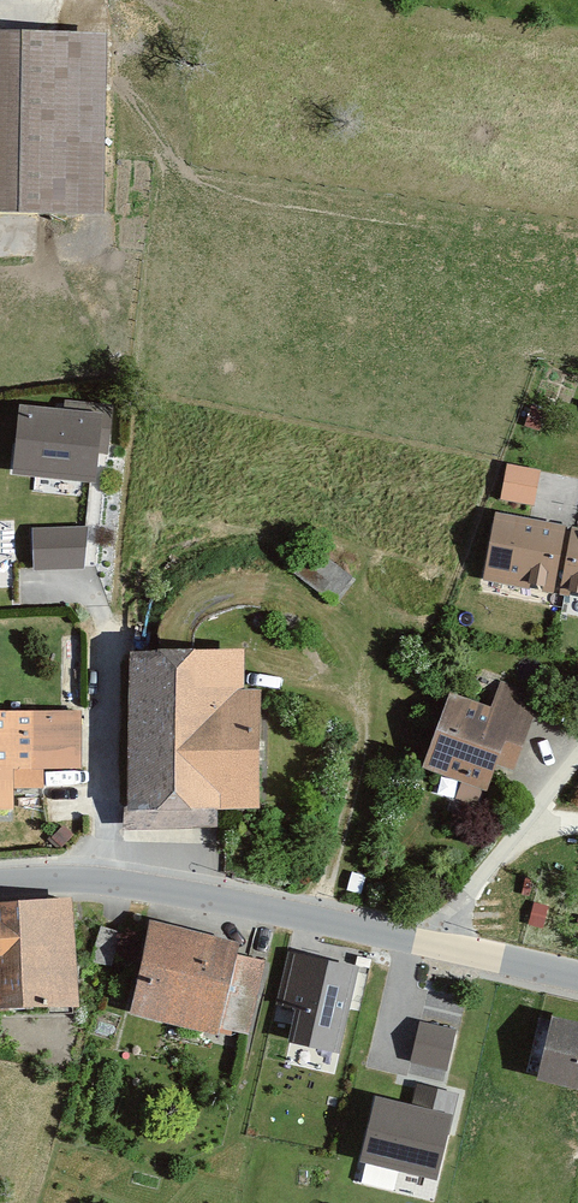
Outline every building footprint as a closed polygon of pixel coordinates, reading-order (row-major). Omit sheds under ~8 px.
[(0,33),(0,214),(93,215),(94,34),(0,33)] [(103,413),(20,403),(12,472),(95,481),(103,413)] [(520,486),(488,481),(482,515),(514,520),(520,486)] [(557,539),(481,522),(465,594),(508,604),(511,591),(545,599),(554,548),(557,539)] [(86,527),(33,529),(34,570),(82,569),(86,527)] [(357,576),(315,545),(297,570),(339,601),(357,576)] [(554,548),(545,599),(544,604),(577,610),(577,552),(554,548)] [(233,654),(116,653),(115,829),(207,830),(207,810),(250,810),(250,685),(233,685),(233,654)] [(487,708),(438,693),(412,772),(476,791),(485,766),(508,773),(530,713),(494,699),(487,708)] [(0,710),(0,815),(7,815),(5,770),(75,768),(73,707),(0,710)] [(64,900),(0,904),(0,1004),(68,1007),(64,900)] [(255,959),(138,928),(118,1006),(235,1037),(255,959)] [(358,968),(287,952),(276,1004),(296,1008),(289,1041),(340,1052),(358,968)] [(540,1015),(525,1079),(577,1092),(577,1024),(540,1015)] [(455,1032),(421,1024),(412,1061),(447,1069),(455,1032)] [(411,1104),(376,1096),(360,1160),(437,1179),(458,1093),(416,1083),(411,1104)]
